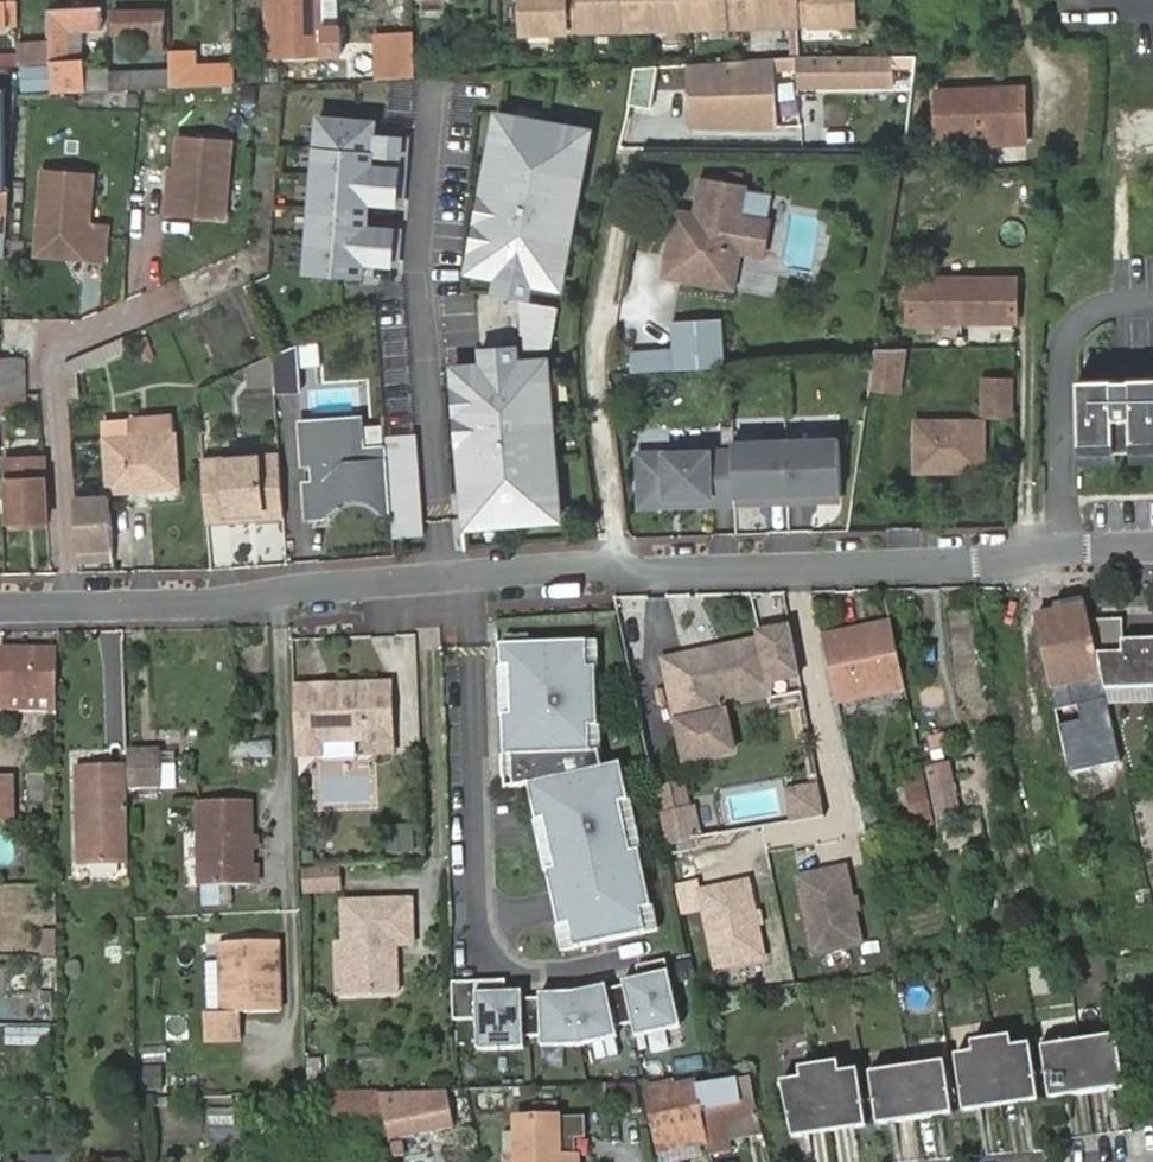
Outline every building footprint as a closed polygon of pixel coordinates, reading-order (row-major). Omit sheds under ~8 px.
[(18,28),(17,18),(17,1),(17,0),(0,0),(0,29),(18,28)] [(274,57),(344,56),(344,30),(325,30),(324,0),(272,0),(274,57)] [(343,0),(324,0),(325,30),(344,30),(343,0)] [(583,32),(583,0),(523,0),(523,33),(583,32)] [(637,31),(637,0),(583,0),(583,32),(637,31)] [(690,30),(689,0),(637,0),(637,31),(690,30)] [(745,29),(744,0),(689,0),(690,30),(745,29)] [(799,28),(799,0),(744,0),(745,29),(799,28)] [(799,28),(857,26),(856,0),(799,0),(799,28)] [(50,76),(51,95),(111,92),(110,73),(81,75),(83,33),(101,33),(102,9),(49,10),(50,69),(50,76)] [(164,11),(114,13),(113,35),(140,34),(141,52),(165,52),(164,11)] [(413,36),(376,38),(379,80),(415,78),(413,36)] [(198,81),(199,88),(229,87),(226,68),(198,69),(193,51),(171,52),(171,70),(171,72),(171,81),(172,81),(198,81)] [(695,65),(696,91),(690,91),(691,127),(775,126),(775,71),(799,69),(800,87),(895,83),(895,66),(917,67),(918,55),(695,65)] [(648,66),(630,66),(630,98),(648,98),(648,66)] [(110,73),(111,92),(172,89),(172,81),(171,81),(171,72),(171,70),(110,73)] [(413,86),(391,84),(387,125),(409,127),(413,86)] [(976,138),(1025,136),(1022,90),(934,94),(936,141),(976,138)] [(820,121),(846,126),(851,102),(824,97),(820,121)] [(502,116),(498,115),(493,142),(497,142),(502,116)] [(473,249),(470,271),(497,276),(494,292),(530,298),(533,282),(561,287),(565,265),(560,265),(569,214),(574,215),(584,158),(580,158),(585,131),(502,116),(497,142),(493,142),(483,198),(487,199),(478,250),(473,249)] [(376,123),(320,119),(307,273),(364,278),(365,263),(397,265),(400,231),(367,228),(369,202),(401,205),(404,170),(372,168),(373,156),(405,158),(406,139),(375,137),(376,123)] [(584,158),(589,132),(585,131),(580,158),(584,158)] [(1025,146),(1025,136),(976,138),(976,150),(1025,146)] [(223,224),(231,144),(179,139),(176,173),(174,200),(166,199),(164,218),(223,224)] [(45,216),(42,250),(82,254),(81,261),(101,264),(103,227),(87,225),(91,175),(43,171),(39,216),(45,216)] [(744,190),(745,185),(739,184),(740,174),(726,171),(724,181),(698,177),(692,211),(687,242),(687,247),(733,254),(740,214),(765,218),(769,195),(744,190)] [(174,200),(176,173),(168,172),(166,199),(174,200)] [(8,216),(9,194),(4,194),(0,194),(0,216),(8,216)] [(483,198),(473,249),(478,250),(487,199),(483,198)] [(1019,210),(1040,211),(1041,199),(1020,198),(1019,210)] [(687,242),(692,211),(672,208),(666,239),(687,242)] [(569,214),(560,265),(565,265),(574,215),(569,214)] [(733,291),(739,254),(761,257),(767,218),(765,218),(740,214),(733,254),(687,247),(687,242),(666,239),(660,279),(733,291)] [(36,249),(42,250),(45,216),(39,216),(36,249)] [(911,324),(1016,322),(1014,274),(910,276),(911,324)] [(520,301),(523,351),(551,348),(558,308),(520,301)] [(628,372),(721,366),(717,319),(670,322),(672,348),(627,351),(628,372)] [(303,388),(300,342),(273,354),(275,389),(303,388)] [(482,364),(455,367),(457,389),(461,389),(465,440),(461,441),(466,498),(470,498),(472,524),(556,517),(554,491),(558,490),(553,433),(549,433),(545,382),(549,382),(547,359),(519,362),(518,345),(482,349),(482,364)] [(875,348),(874,356),(869,391),(898,389),(903,348),(875,348)] [(404,431),(406,349),(383,349),(381,431),(404,431)] [(97,366),(93,351),(64,364),(66,399),(87,393),(85,372),(97,366)] [(248,362),(250,384),(267,383),(266,360),(248,362)] [(1074,378),(1076,464),(1111,463),(1111,451),(1127,451),(1127,462),(1152,462),(1152,377),(1074,378)] [(1009,415),(1011,381),(990,380),(989,399),(988,413),(1009,415)] [(549,382),(545,382),(549,433),(553,433),(549,382)] [(461,389),(457,389),(461,441),(465,440),(461,389)] [(25,415),(24,396),(0,397),(0,416),(25,415)] [(394,498),(390,445),(366,447),(363,416),(313,420),(314,440),(305,441),(307,462),(316,461),(318,481),(308,482),(310,514),(326,513),(338,499),(350,492),(366,491),(381,499),(394,498)] [(314,440),(313,420),(303,421),(304,431),(305,441),(314,440)] [(917,470),(981,471),(982,421),(918,421),(917,470)] [(840,486),(836,433),(730,441),(730,447),(734,495),(766,492),(768,501),(808,498),(808,489),(840,486)] [(424,519),(419,435),(389,436),(390,445),(394,498),(397,537),(425,534),(424,519)] [(175,436),(109,441),(111,493),(178,488),(175,436)] [(730,447),(636,454),(639,504),(667,502),(667,500),(681,498),(682,507),(735,503),(734,495),(730,447)] [(279,454),(201,461),(205,523),(283,516),(279,454)] [(6,482),(44,479),(42,456),(4,459),(6,482)] [(46,520),(44,479),(6,482),(9,523),(46,520)] [(112,559),(109,498),(73,501),(77,561),(112,559)] [(1050,678),(1098,669),(1086,614),(1083,601),(1036,610),(1050,678)] [(1086,614),(1102,683),(1152,683),(1152,635),(1119,635),(1118,614),(1086,614)] [(821,640),(836,706),(904,691),(889,625),(821,640)] [(798,675),(790,628),(759,634),(760,640),(768,681),(798,675)] [(713,656),(711,648),(663,655),(683,764),(737,753),(725,698),(770,691),(768,681),(760,640),(725,646),(726,654),(713,656)] [(655,931),(620,764),(602,768),(598,752),(590,752),(589,727),(597,727),(596,668),(588,668),(587,643),(500,645),(501,667),(509,667),(510,716),(502,716),(504,790),(527,785),(562,951),(655,931)] [(596,668),(595,643),(587,643),(588,668),(596,668)] [(725,646),(711,648),(713,656),(726,654),(725,646)] [(57,651),(0,650),(0,667),(0,700),(57,702),(57,651)] [(510,716),(509,667),(501,667),(502,716),(510,716)] [(1053,690),(1100,680),(1098,669),(1050,678),(1053,690)] [(317,687),(292,688),(295,755),(295,758),(392,755),(389,685),(364,685),(365,700),(318,701),(317,687)] [(57,712),(57,702),(0,700),(0,711),(57,712)] [(598,752),(597,727),(589,727),(590,752),(598,752)] [(158,787),(157,753),(128,753),(129,789),(158,787)] [(78,770),(78,862),(124,862),(123,777),(98,777),(99,770),(78,770)] [(653,781),(659,808),(684,804),(678,776),(653,781)] [(10,822),(10,780),(0,779),(0,822),(10,822)] [(789,821),(822,814),(815,781),(782,788),(789,821)] [(917,827),(933,823),(924,782),(907,786),(917,827)] [(252,849),(251,835),(250,800),(201,801),(205,887),(253,884),(253,864),(252,849)] [(684,804),(692,845),(700,843),(692,802),(684,804)] [(659,808),(667,850),(692,845),(684,804),(659,808)] [(409,852),(408,827),(384,828),(385,853),(409,852)] [(260,835),(251,835),(252,849),(261,848),(260,835)] [(253,864),(253,884),(263,884),(262,864),(253,864)] [(297,892),(338,892),(338,864),(297,864),(297,892)] [(844,868),(798,879),(814,954),(861,944),(844,868)] [(747,882),(700,892),(716,968),(763,958),(747,882)] [(412,901),(352,903),(356,980),(356,994),(398,992),(396,945),(413,944),(412,901)] [(356,980),(352,903),(344,904),(346,945),(338,945),(340,981),(356,980)] [(42,955),(55,955),(55,938),(42,939),(42,955)] [(222,942),(224,1012),(204,1013),(205,1040),(244,1039),(242,1010),(279,1009),(277,939),(222,942)] [(680,1028),(665,961),(636,967),(639,979),(622,983),(623,986),(606,990),(606,986),(571,992),(538,994),(538,997),(521,998),(520,991),(503,992),(503,980),(497,980),(507,1049),(523,1048),(523,1036),(539,1036),(540,1047),(579,1046),(616,1038),(614,1027),(631,1023),(634,1038),(680,1028)] [(356,994),(356,980),(340,981),(340,995),(356,994)] [(507,1049),(497,980),(450,982),(451,1020),(475,1019),(476,1050),(507,1049)] [(43,1026),(55,1026),(55,1006),(43,1005),(43,1026)] [(49,1031),(20,1031),(21,1045),(50,1046),(49,1031)] [(1037,1099),(1029,1042),(1012,1044),(1010,1034),(970,1040),(972,1050),(954,1053),(962,1110),(1037,1099)] [(1123,1086),(1116,1038),(1042,1049),(1049,1097),(1123,1086)] [(324,1083),(325,1050),(304,1050),(303,1082),(324,1083)] [(864,1124),(855,1067),(838,1070),(837,1060),(796,1065),(798,1076),(780,1078),(791,1135),(864,1124)] [(951,1111),(944,1063),(869,1075),(876,1122),(951,1111)] [(696,1087),(694,1082),(690,1083),(649,1086),(658,1144),(727,1129),(725,1118),(756,1112),(749,1081),(737,1084),(735,1079),(696,1087)] [(377,1092),(386,1132),(439,1121),(434,1105),(423,1106),(418,1091),(377,1092)] [(380,1124),(377,1092),(308,1094),(308,1118),(313,1132),(318,1148),(331,1144),(327,1127),(380,1124)] [(561,1122),(520,1123),(521,1161),(580,1161),(580,1159),(577,1159),(562,1160),(561,1122)] [(587,1122),(561,1122),(562,1160),(577,1159),(577,1143),(588,1143),(587,1122)] [(398,1134),(387,1136),(390,1150),(401,1148),(398,1134)]
